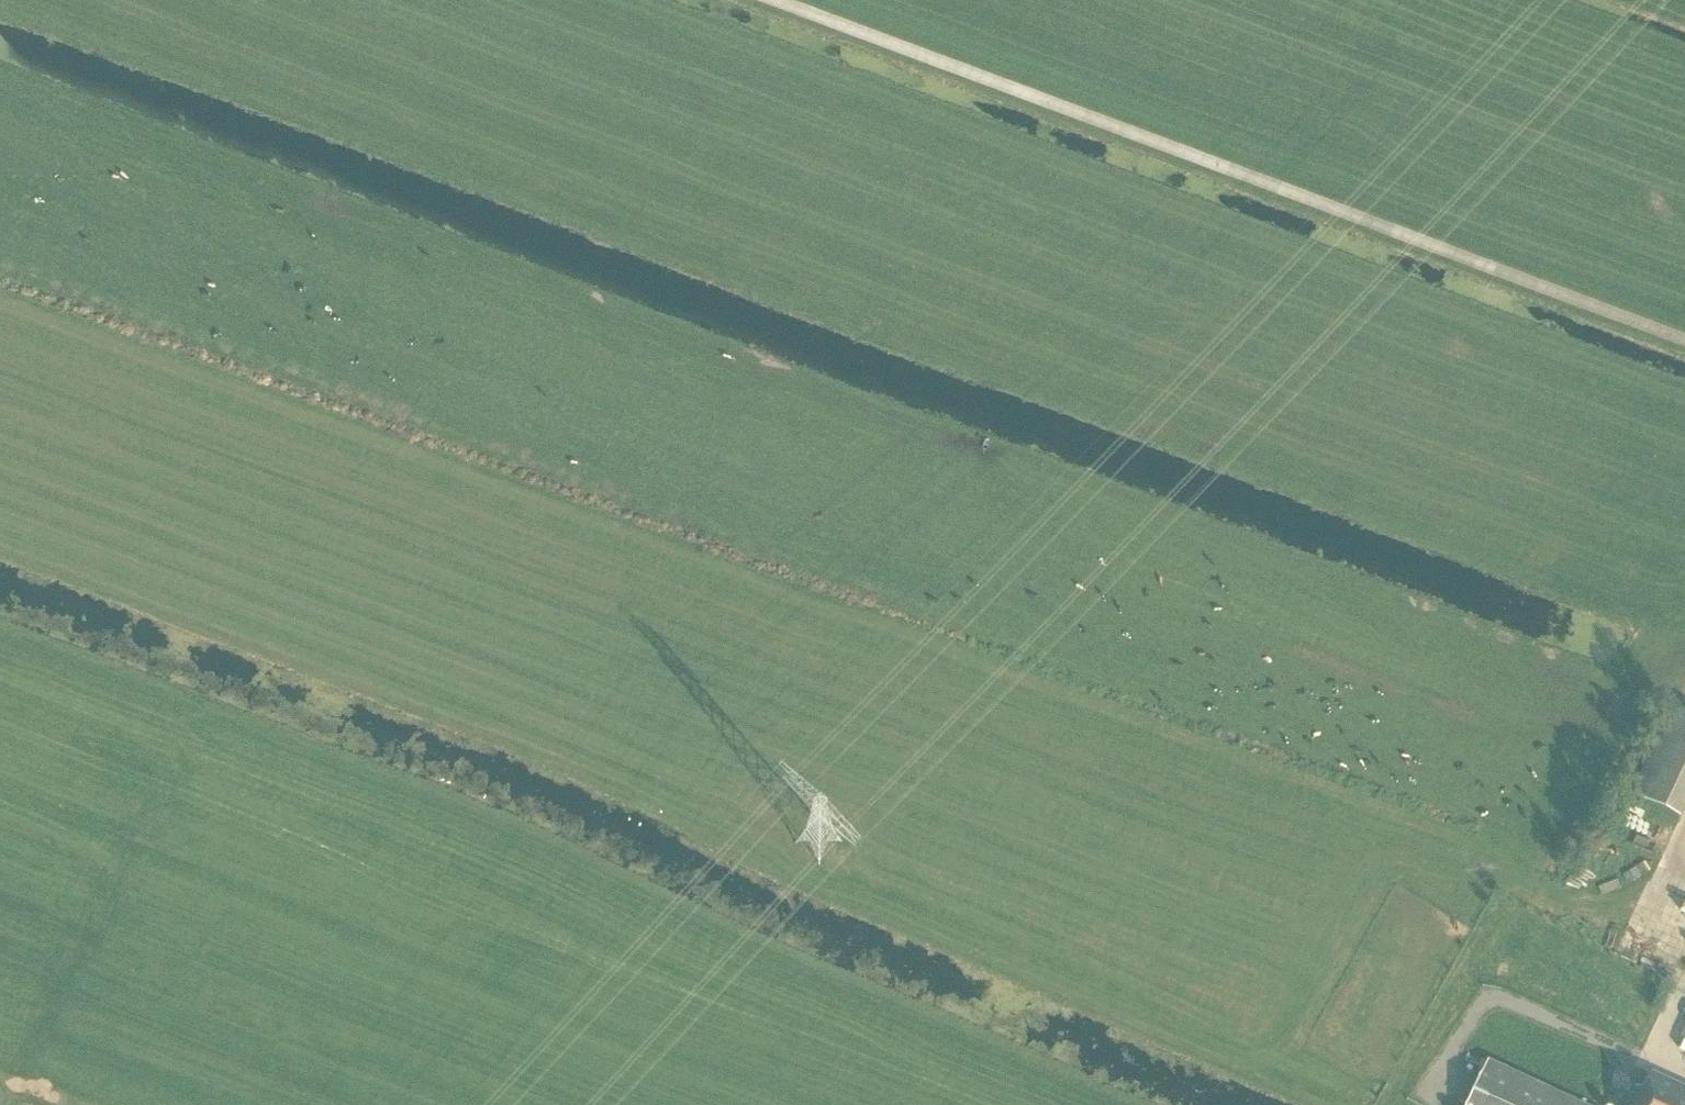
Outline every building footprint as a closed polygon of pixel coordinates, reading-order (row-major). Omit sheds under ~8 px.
[(1681,819),(1684,810),(1684,716),(1672,710),(1632,796),(1681,819)] [(1598,892),(1615,901),(1625,881),(1608,872),(1598,892)] [(1488,1061),(1468,1104),(1586,1104),(1488,1061)] [(1653,1073),(1644,1092),(1634,1088),(1627,1104),(1684,1104),(1684,1087),(1653,1073)]
